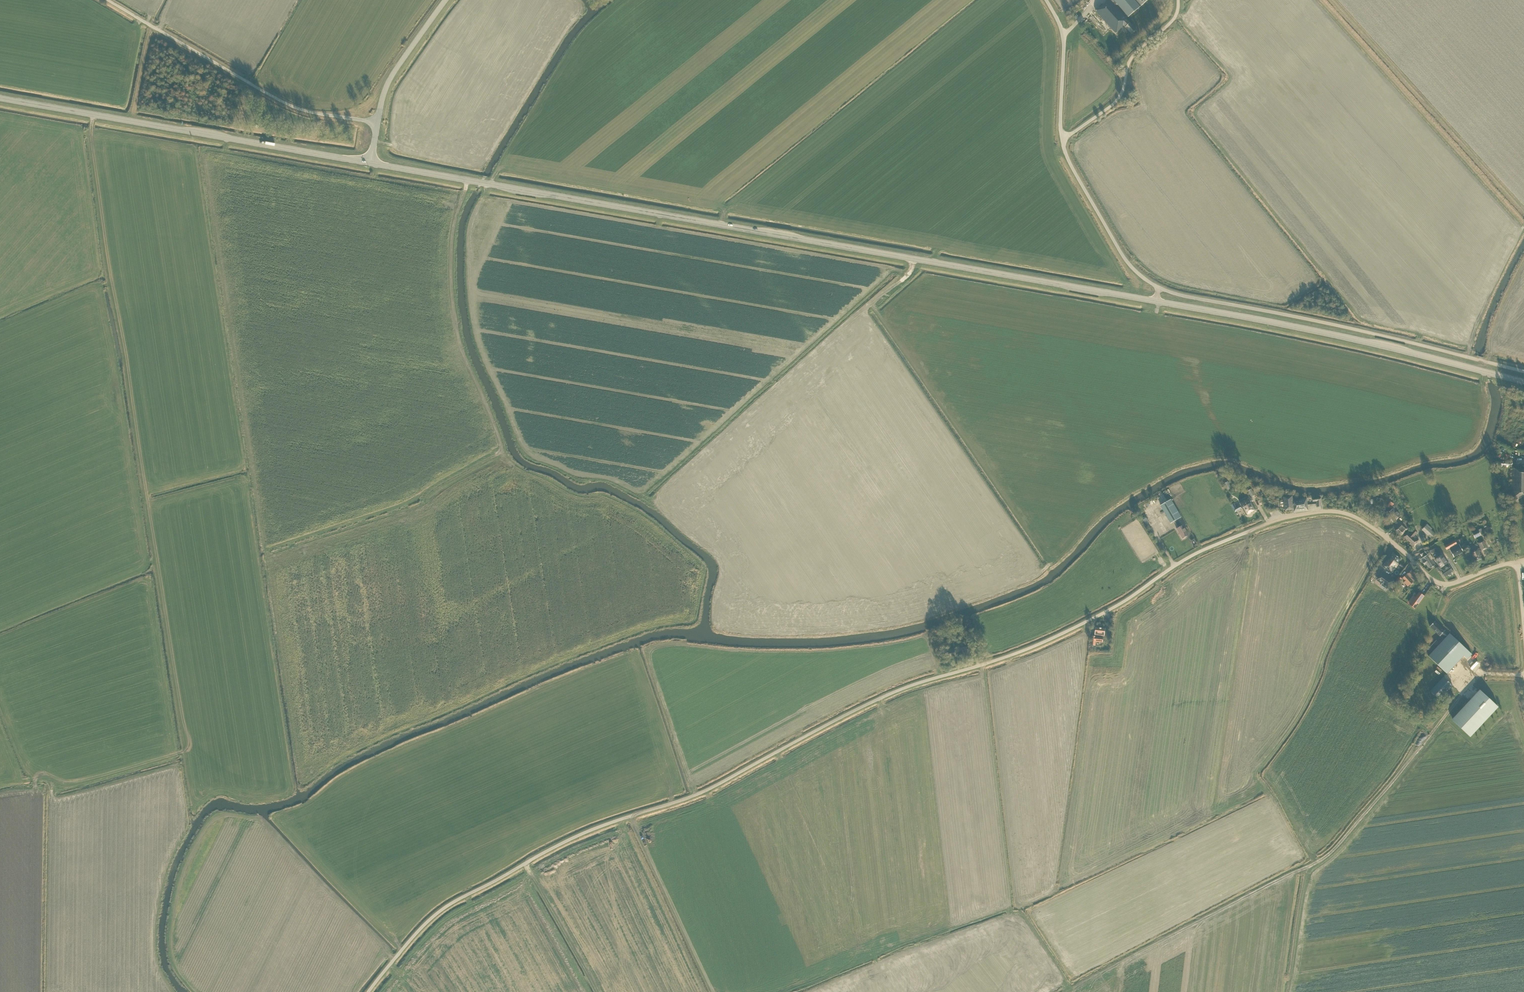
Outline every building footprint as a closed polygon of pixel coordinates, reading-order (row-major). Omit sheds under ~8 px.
[(1096,11),(1115,34),(1124,26),(1132,34),(1137,30),(1127,19),(1128,17),(1116,4),(1117,3),(1129,17),(1141,7),(1135,0),(1108,0),(1096,11)] [(1523,505),(1523,468),(1512,468),(1511,498),(1521,499),(1520,505),(1523,505)] [(1294,509),(1294,513),(1308,511),(1307,498),(1293,500),(1292,496),(1284,497),(1286,510),(1294,509)] [(1250,497),(1239,503),(1246,515),(1256,509),(1251,501),(1252,501),(1250,497)] [(1317,502),(1317,507),(1321,507),(1321,498),(1313,499),(1313,502),(1317,502)] [(1160,506),(1171,523),(1177,519),(1181,517),(1171,499),(1160,506)] [(1389,512),(1396,520),(1401,516),(1394,508),(1389,512)] [(1177,529),(1183,539),(1189,535),(1185,527),(1187,527),(1181,517),(1177,519),(1181,526),(1177,529)] [(1409,527),(1403,523),(1400,527),(1399,526),(1395,530),(1401,536),(1405,531),(1409,527)] [(1422,530),(1431,539),(1436,534),(1431,530),(1432,529),(1427,524),(1422,530)] [(1414,530),(1411,533),(1410,534),(1408,532),(1404,537),(1411,543),(1410,544),(1412,546),(1418,539),(1415,536),(1417,533),(1414,530)] [(1472,533),(1475,539),(1483,535),(1482,532),(1480,533),(1478,530),(1472,533)] [(1472,558),(1473,558),(1475,562),(1481,559),(1479,553),(1480,553),(1479,551),(1481,551),(1488,548),(1484,540),(1478,543),(1480,548),(1470,552),(1472,558)] [(1459,544),(1458,545),(1455,541),(1445,546),(1447,551),(1450,550),(1454,557),(1463,551),(1459,544)] [(1429,567),(1430,567),(1431,568),(1436,564),(1432,559),(1433,558),(1430,554),(1428,551),(1426,553),(1427,555),(1423,558),(1425,560),(1423,562),(1424,565),(1426,563),(1429,567)] [(1393,572),(1399,564),(1398,563),(1401,559),(1393,553),(1390,557),(1389,557),(1383,565),(1393,572)] [(1435,560),(1440,567),(1441,567),(1444,571),(1450,567),(1448,563),(1443,555),(1435,560)] [(1412,570),(1403,578),(1405,581),(1404,582),(1408,586),(1413,582),(1412,582),(1417,578),(1415,575),(1416,575),(1412,570)] [(1382,571),(1376,580),(1388,589),(1394,580),(1382,571)] [(1419,592),(1410,605),(1415,608),(1424,596),(1419,592)] [(1439,643),(1436,640),(1429,648),(1433,651),(1429,656),(1448,673),(1458,662),(1458,661),(1462,657),(1464,656),(1467,659),(1472,654),(1450,633),(1448,634),(1445,631),(1434,621),(1430,627),(1440,636),(1443,638),(1439,643)] [(1091,645),(1096,645),(1096,641),(1103,642),(1103,636),(1104,636),(1105,628),(1096,627),(1095,636),(1092,636),(1091,645)] [(968,644),(968,647),(961,648),(964,657),(971,655),(970,649),(972,648),(972,649),(975,648),(974,642),(968,644)] [(943,651),(945,659),(957,656),(954,648),(943,651)] [(1480,690),(1452,719),(1471,736),(1498,707),(1480,690)]
